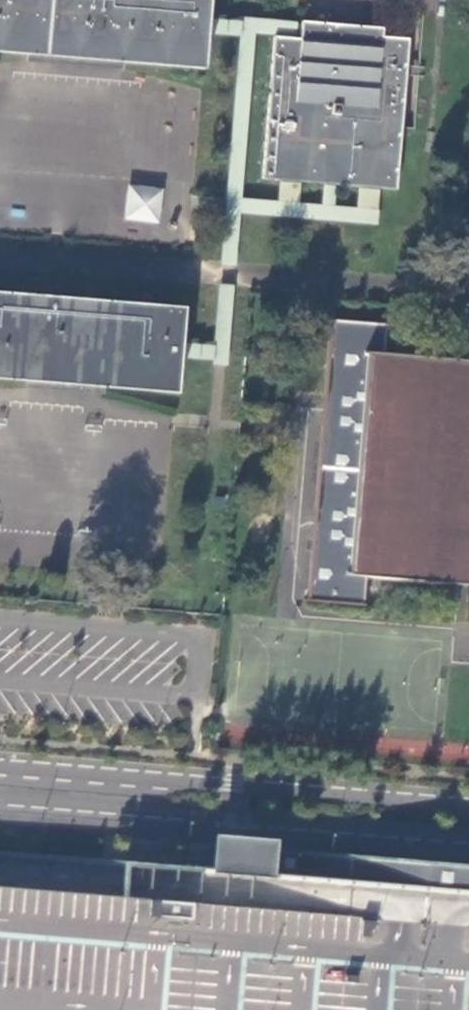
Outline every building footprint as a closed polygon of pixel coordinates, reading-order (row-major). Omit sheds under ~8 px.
[(203,69),(206,32),(208,14),(209,0),(0,0),(0,51),(203,69)] [(215,261),(235,263),(239,213),(376,224),(379,187),(358,185),(355,208),(333,205),(335,184),(322,183),(320,205),(297,203),(299,181),(278,179),(276,202),(240,199),(254,34),(275,36),(301,36),(302,22),(208,14),(207,32),(234,33),(215,261)] [(383,27),(302,22),(301,36),(275,36),(264,178),(278,179),(299,181),(322,183),(335,184),(358,185),(379,187),(397,189),(409,38),(383,35),(383,27)] [(124,220),(159,223),(163,187),(127,184),(124,220)] [(226,365),(233,288),(213,286),(208,346),(181,344),(179,362),(226,365)] [(176,394),(179,362),(181,344),(184,308),(0,291),(0,377),(176,394)] [(364,606),(366,578),(414,585),(468,585),(468,358),(435,352),(384,351),(386,324),(333,319),(308,601),(364,606)] [(457,865),(452,864),(450,864),(433,863),(414,861),(406,860),(400,860),(394,860),(383,859),(374,858),(366,857),(346,856),(321,854),(263,849),(256,848),(238,847),(222,845),(216,845),(214,869),(205,868),(201,868),(187,867),(182,867),(179,867),(114,862),(106,861),(50,857),(0,854),(0,1009),(468,1009),(468,866),(457,865)]
